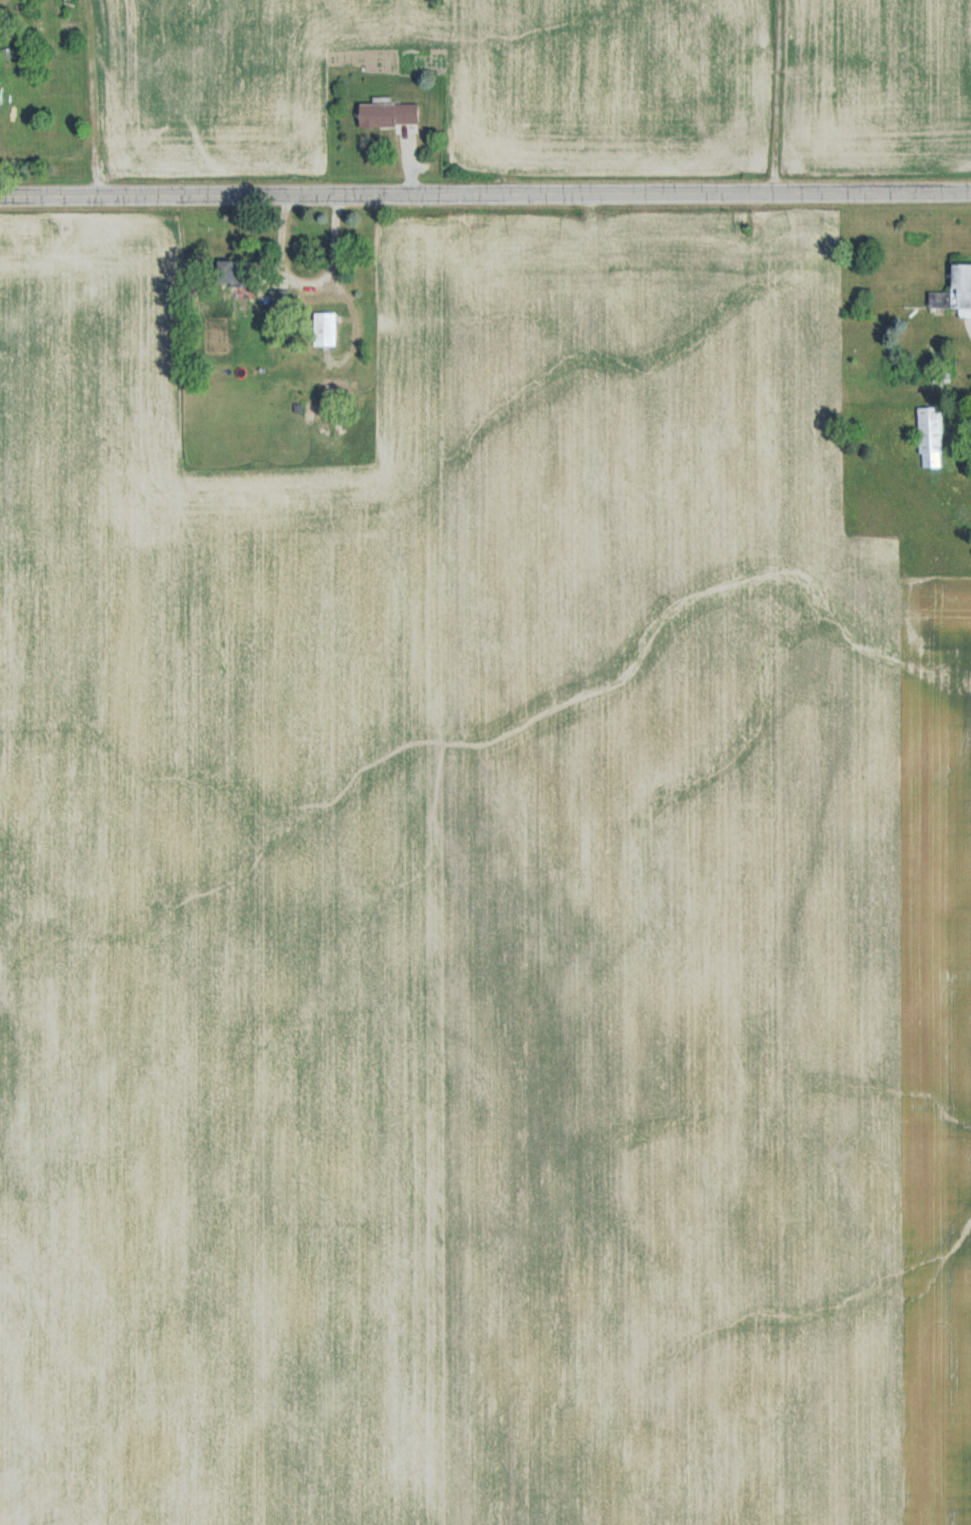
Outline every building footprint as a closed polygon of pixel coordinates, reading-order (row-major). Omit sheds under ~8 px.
[(421,106),(363,105),(362,128),(421,129),(421,106)] [(254,262),(224,262),(224,284),(254,284),(254,262)] [(956,264),(955,293),(931,293),(931,310),(960,311),(960,319),(970,319),(970,265),(956,264)] [(339,314),(317,314),(317,348),(339,348),(339,314)] [(922,469),(945,469),(944,408),(921,408),(922,469)]
